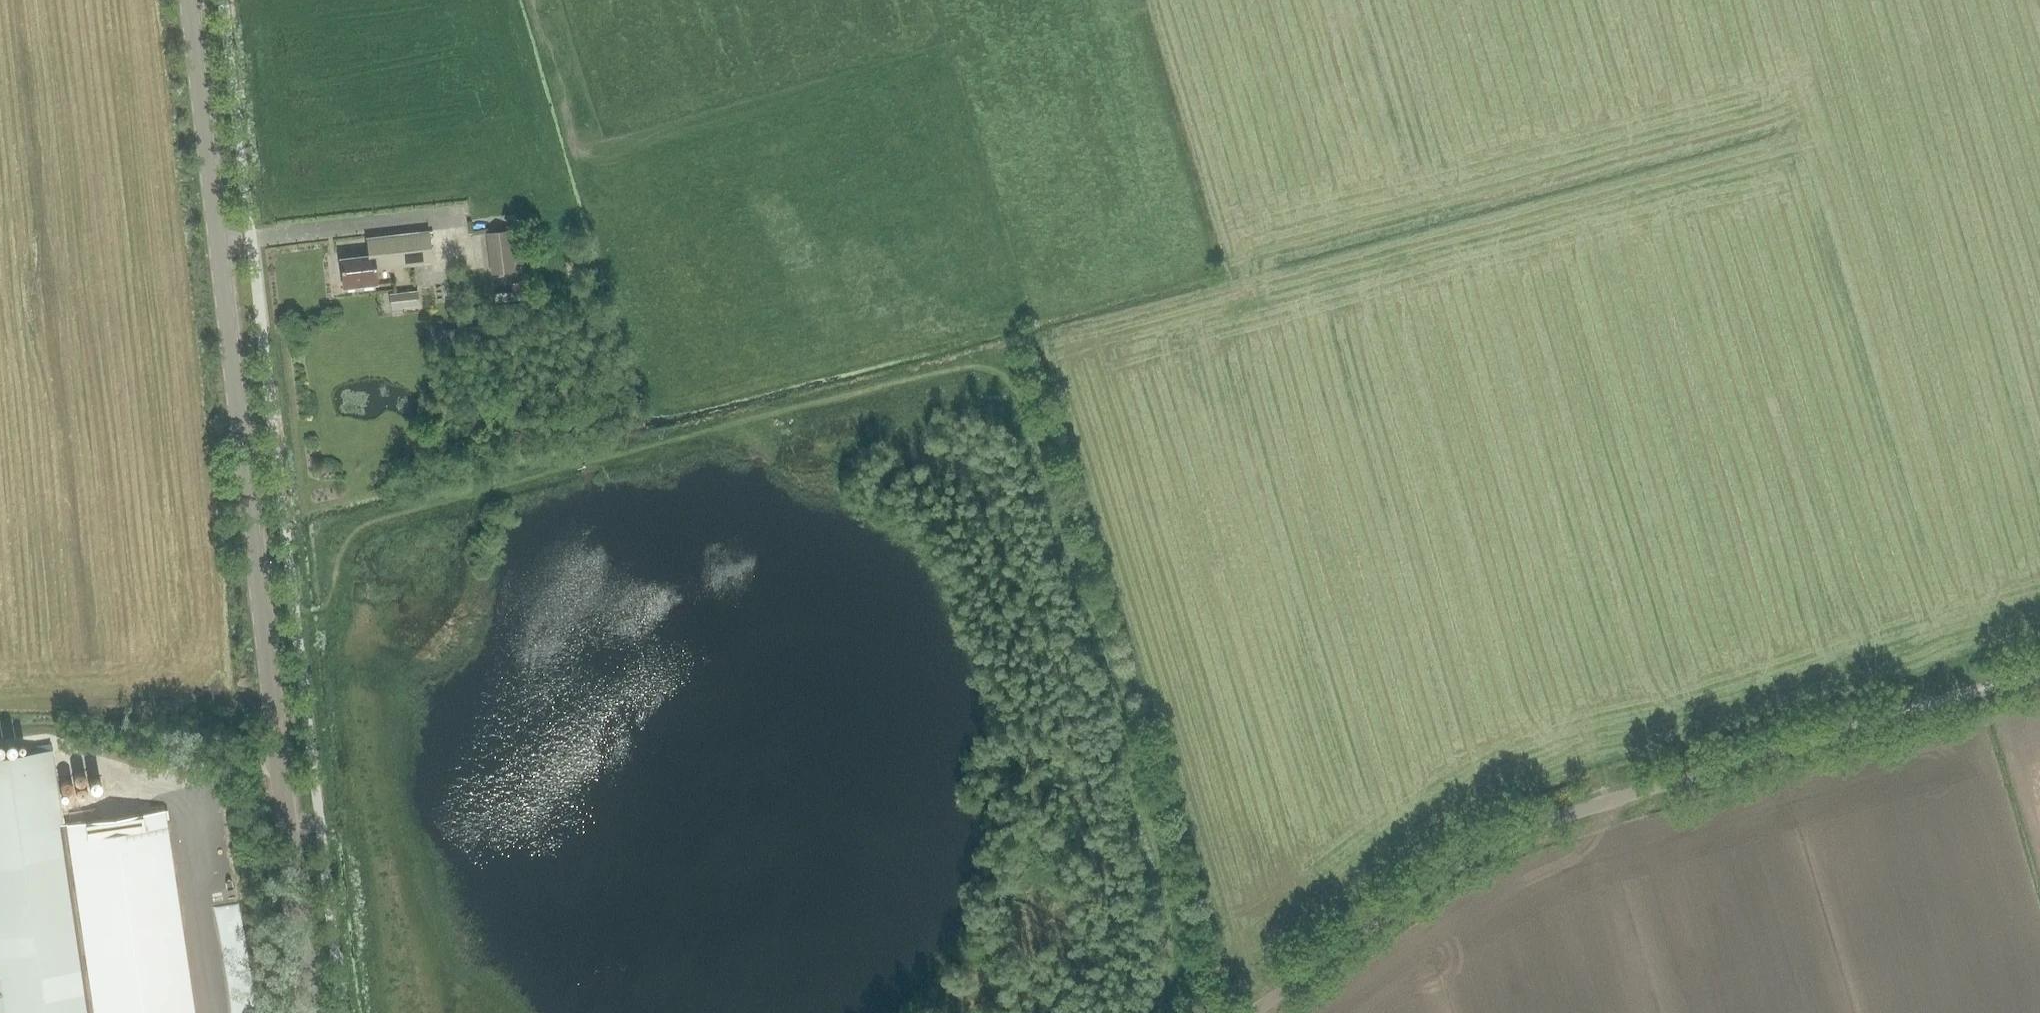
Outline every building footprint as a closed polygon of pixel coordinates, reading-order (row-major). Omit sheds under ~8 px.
[(494,275),(526,271),(520,228),(489,232),(494,275)] [(368,255),(340,258),(343,287),(378,283),(376,269),(433,262),(429,230),(366,237),(368,255)] [(398,289),(399,305),(428,303),(427,287),(398,289)] [(63,825),(51,750),(0,758),(0,1012),(91,1012),(63,825)] [(166,819),(169,819),(168,810),(63,825),(91,1012),(195,1012),(166,819)]
